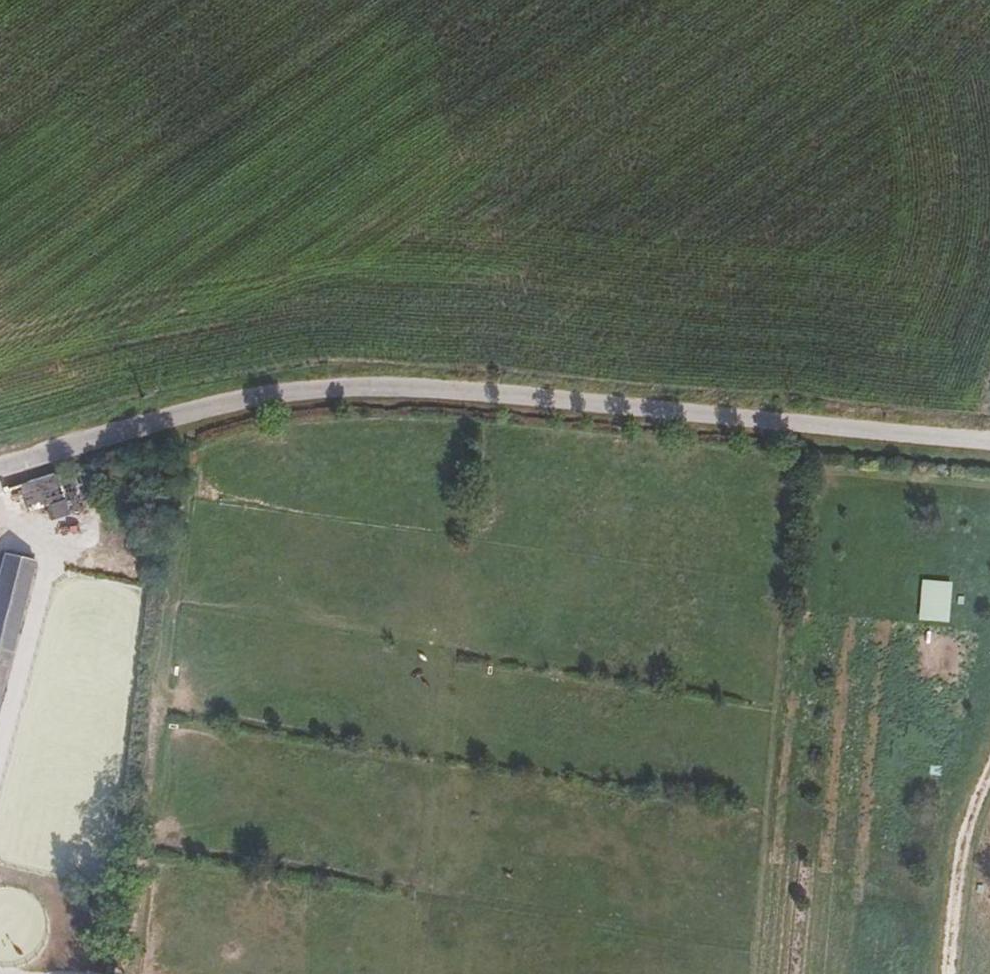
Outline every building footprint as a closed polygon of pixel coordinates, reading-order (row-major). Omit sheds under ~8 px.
[(162,454),(156,442),(145,445),(147,459),(162,454)] [(93,475),(92,470),(57,473),(68,519),(99,512),(96,493),(93,475)] [(68,519),(57,473),(2,489),(8,516),(46,510),(50,522),(68,519)] [(33,563),(4,556),(0,570),(0,694),(33,563)]
